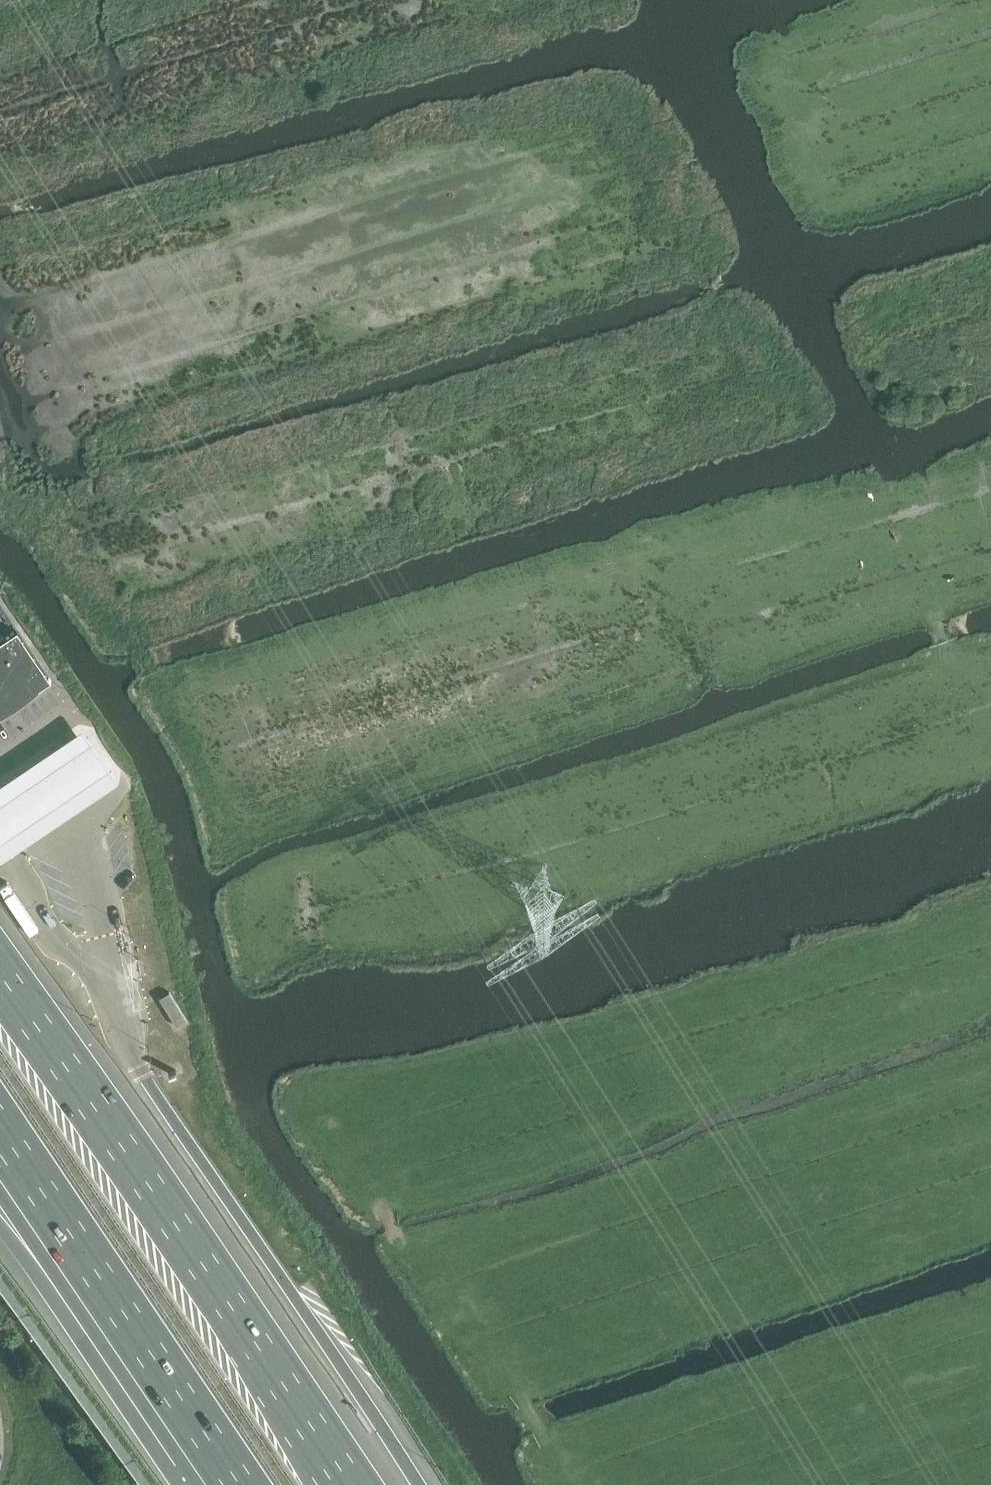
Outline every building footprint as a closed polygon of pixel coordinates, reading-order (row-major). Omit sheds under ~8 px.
[(47,678),(18,632),(0,644),(0,709),(47,678)] [(0,782),(0,858),(117,780),(82,727),(0,782)] [(172,988),(160,995),(180,1028),(193,1021),(172,988)]
